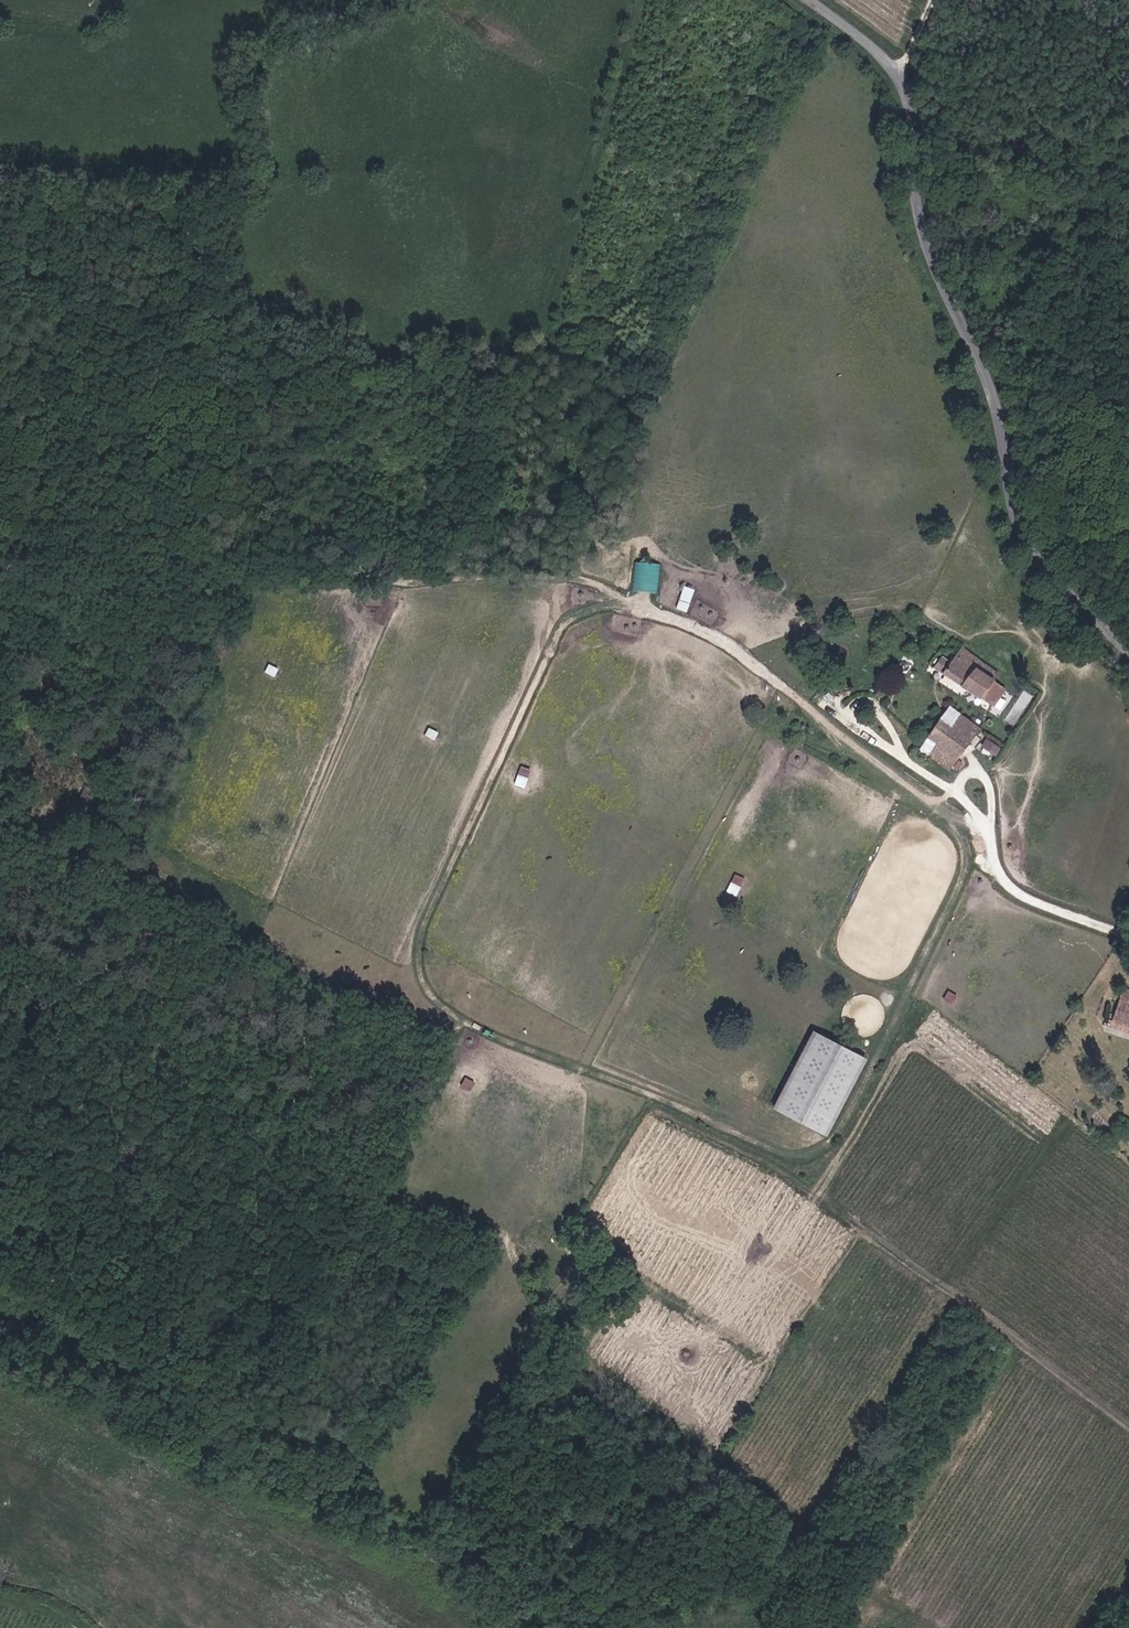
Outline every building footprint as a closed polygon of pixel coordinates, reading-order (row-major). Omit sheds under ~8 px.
[(637,559),(635,588),(658,590),(660,561),(637,559)] [(677,606),(688,610),(697,587),(686,583),(677,606)] [(979,660),(959,646),(951,658),(946,655),(937,669),(989,704),(1003,684),(976,666),(979,660)] [(913,751),(942,775),(977,729),(949,706),(913,751)] [(987,736),(983,745),(998,753),(1002,744),(987,736)] [(521,764),(515,783),(527,786),(533,767),(521,764)] [(728,889),(738,894),(747,876),(736,871),(728,889)] [(1123,999),(1116,1024),(1128,1028),(1128,1001),(1123,999)] [(836,1132),(870,1052),(814,1028),(780,1108),(836,1132)]
